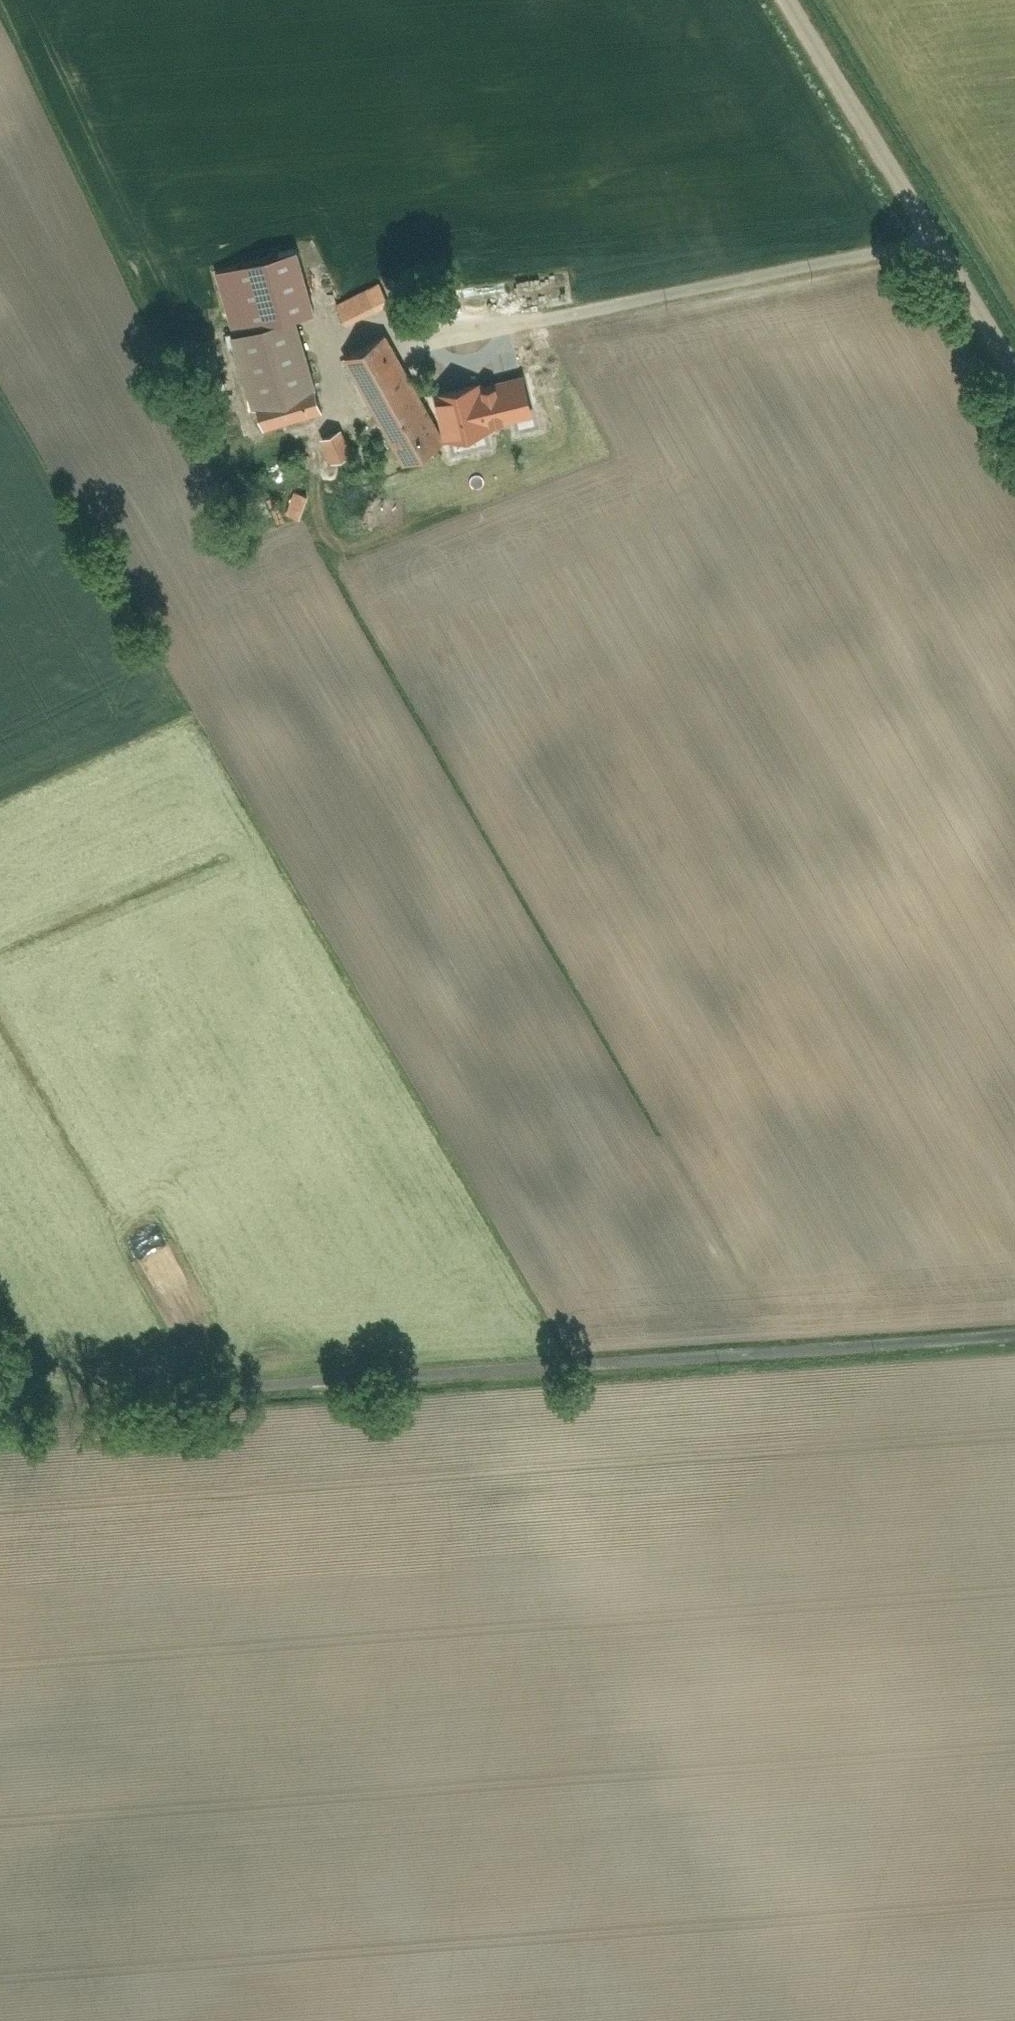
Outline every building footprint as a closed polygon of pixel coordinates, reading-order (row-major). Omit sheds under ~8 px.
[(312,386),(295,317),(313,313),(297,252),(216,273),(231,333),(255,327),(273,396),(254,401),(261,431),(324,414),(316,385),(312,386)] [(335,304),(344,326),(389,308),(381,286),(335,304)] [(395,335),(346,361),(400,465),(450,439),(395,335)] [(322,437),(329,456),(345,449),(337,430),(322,437)] [(286,514),(302,520),(309,499),(294,493),(286,514)]
